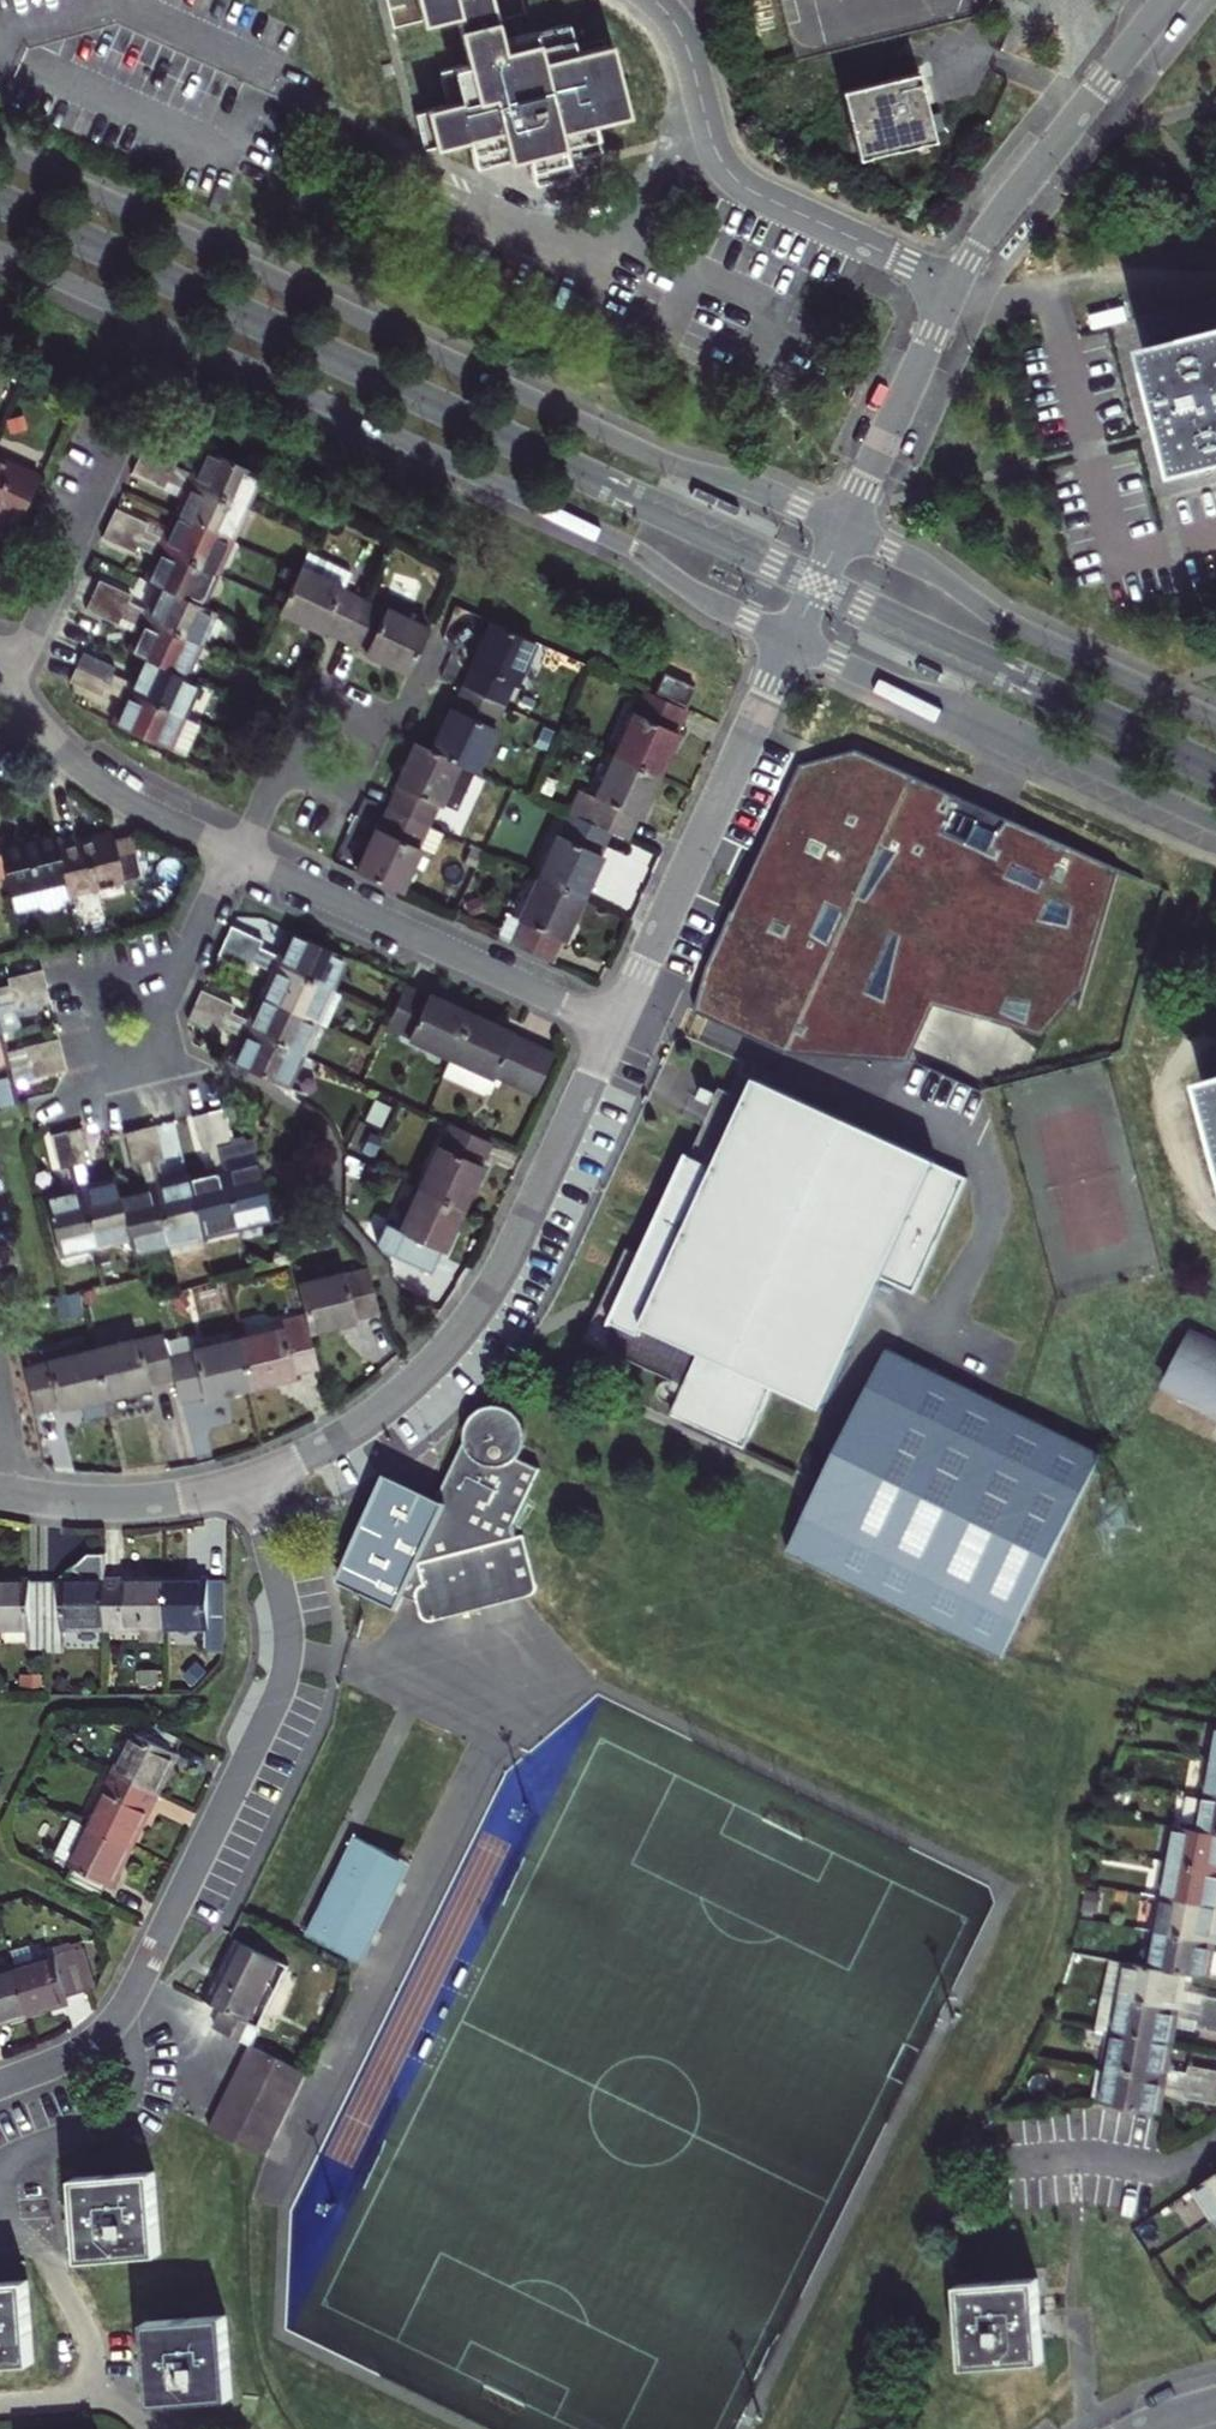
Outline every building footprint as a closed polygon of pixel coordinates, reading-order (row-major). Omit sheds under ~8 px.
[(425,22),(457,14),(470,65),(441,73),(449,106),(417,113),(425,149),(472,137),(479,166),(529,154),(537,184),(571,175),(568,161),(603,153),(595,122),(629,114),(613,45),(578,53),(571,24),(503,41),(494,0),(419,0),(425,22)] [(860,157),(870,155),(868,150),(896,142),(898,148),(918,143),(917,138),(925,136),(927,141),(936,139),(919,72),(843,91),(860,157)] [(868,150),(870,155),(898,148),(896,142),(868,150)] [(1151,348),(1184,476),(1215,468),(1215,331),(1151,348)] [(24,417),(8,423),(11,434),(28,429),(24,417)] [(143,452),(139,459),(246,508),(260,475),(208,451),(197,477),(176,467),(179,459),(146,445),(143,452)] [(0,458),(0,512),(20,521),(40,476),(0,458)] [(246,508),(139,459),(136,467),(132,474),(165,489),(169,481),(190,491),(177,518),(230,542),(246,508)] [(1155,496),(1181,493),(1177,462),(1152,465),(1155,496)] [(113,516),(110,523),(216,572),(230,542),(177,518),(167,540),(146,531),(149,524),(116,510),(113,516)] [(149,581),(163,587),(201,604),(216,572),(110,523),(106,531),(103,540),(135,554),(138,548),(160,558),(149,581)] [(307,552),(298,573),(289,593),(284,603),(280,611),(324,631),(326,629),(336,634),(347,639),(365,600),(344,590),(352,572),(307,552)] [(98,588),(94,595),(200,643),(215,610),(201,604),(163,587),(151,613),(131,604),(134,596),(101,582),(98,588)] [(132,652),(147,659),(185,676),(200,643),(94,595),(91,603),(87,611),(120,627),(123,620),(143,629),(132,652)] [(385,609),(365,600),(347,639),(368,648),(367,651),(388,661),(410,671),(430,627),(387,607),(385,609)] [(516,686),(536,641),(494,622),(473,666),(477,667),(472,677),(467,687),(504,703),(512,685),(516,686)] [(81,660),(78,666),(185,716),(200,683),(185,676),(147,659),(135,684),(114,674),(117,668),(84,653),(81,660)] [(926,659),(922,668),(943,678),(947,670),(926,659)] [(129,699),(117,725),(187,757),(201,724),(185,716),(78,666),(75,674),(72,681),(103,696),(107,689),(129,699)] [(666,674),(656,696),(686,710),(696,688),(666,674)] [(457,709),(454,708),(444,729),(434,751),(477,771),(496,729),(493,727),(504,703),(467,687),(457,709)] [(677,731),(686,710),(656,696),(649,693),(639,714),(636,713),(617,755),(659,775),(669,754),(678,733),(677,731)] [(459,812),(477,771),(434,751),(418,744),(399,787),(401,788),(396,798),(391,809),(429,826),(439,805),(442,806),(443,804),(459,812)] [(858,750),(802,765),(745,891),(709,970),(698,1011),(791,1053),(912,1061),(939,1006),(1044,1033),(1082,986),(1088,987),(1121,868),(858,750)] [(649,797),(659,775),(617,755),(597,799),(582,792),(572,814),(611,832),(626,839),(637,817),(640,818),(649,797)] [(382,831),(379,830),(369,851),(359,873),(402,893),(422,849),(434,855),(443,832),(429,826),(391,809),(382,831)] [(540,877),(584,897),(594,877),(603,856),(600,854),(611,832),(572,814),(562,836),(559,835),(540,877)] [(0,837),(0,850),(1,856),(6,875),(15,910),(40,904),(49,907),(61,904),(65,898),(70,896),(70,894),(55,839),(54,833),(19,841),(17,833),(7,835),(0,837)] [(74,835),(55,839),(70,894),(142,876),(132,836),(114,841),(112,833),(94,837),(75,842),(74,835)] [(463,850),(455,854),(461,869),(470,865),(463,850)] [(540,877),(520,921),(523,923),(514,944),(552,962),(561,940),(564,941),(574,919),(584,897),(540,877)] [(479,899),(468,904),(472,915),(483,909),(479,899)] [(510,917),(501,938),(514,944),(523,923),(520,921),(510,917)] [(229,934),(226,940),(333,989),(348,956),(295,932),(283,958),(262,948),(265,943),(232,928),(229,934)] [(276,974),(265,997),(318,1021),(328,1026),(343,994),(333,989),(226,940),(222,948),(219,956),(252,971),(255,964),(276,974)] [(47,985),(46,978),(44,971),(9,980),(10,987),(0,989),(0,997),(47,985)] [(20,1027),(16,1011),(51,1001),(49,993),(47,985),(0,997),(0,1032),(20,1027)] [(450,1059),(471,1014),(450,1005),(429,996),(427,998),(404,988),(392,1016),(387,1026),(410,1037),(408,1040),(450,1059)] [(196,1005),(303,1054),(318,1021),(265,997),(254,1023),(233,1013),(236,1007),(202,992),(199,998),(196,1005)] [(246,1039),(235,1064),(288,1088),(303,1054),(196,1005),(193,1013),(189,1021),(222,1036),(225,1029),(246,1039)] [(552,1055),(512,1037),(514,1034),(492,1024),(471,1014),(450,1059),(492,1078),(494,1079),(495,1076),(535,1094),(552,1055)] [(64,1054),(62,1047),(60,1039),(25,1048),(27,1055),(3,1061),(0,1050),(0,1070),(64,1054)] [(13,1104),(9,1085),(67,1070),(66,1062),(64,1054),(0,1070),(0,1107),(13,1104)] [(492,1078),(450,1059),(442,1075),(485,1095),(492,1078)] [(1207,1080),(1215,1113),(1215,1078),(1207,1080)] [(702,1220),(680,1275),(653,1261),(639,1255),(597,1347),(697,1394),(684,1422),(759,1456),(788,1394),(836,1416),(896,1287),(928,1302),(981,1187),(948,1172),(950,1169),(754,1080),(744,1101),(732,1095),(730,1101),(718,1095),(712,1107),(734,1116),(744,1121),(730,1151),(702,1220)] [(218,1111),(211,1113),(237,1227),(273,1218),(253,1138),(234,1143),(228,1121),(225,1109),(218,1111)] [(237,1227),(211,1113),(202,1115),(194,1117),(203,1152),(211,1150),(217,1172),(189,1178),(203,1235),(237,1227)] [(480,1165),(491,1141),(452,1123),(441,1148),(439,1147),(420,1188),(463,1207),(473,1187),(482,1166),(480,1165)] [(170,1243),(203,1235),(189,1178),(163,1184),(158,1164),(165,1162),(156,1126),(149,1127),(142,1129),(170,1243)] [(68,1132),(97,1247),(131,1238),(127,1223),(120,1195),(117,1182),(91,1189),(85,1165),(93,1163),(88,1142),(84,1128),(76,1130),(68,1132)] [(127,1223),(131,1238),(134,1251),(170,1243),(142,1129),(133,1131),(125,1134),(134,1170),(141,1168),(146,1188),(120,1195),(127,1223)] [(56,1257),(97,1247),(68,1132),(60,1134),(52,1136),(61,1170),(68,1169),(74,1193),(42,1201),(56,1257)] [(376,1140),(370,1137),(363,1151),(370,1154),(376,1140)] [(376,1140),(370,1154),(376,1156),(383,1142),(376,1140)] [(400,1232),(402,1233),(392,1255),(431,1272),(441,1250),(443,1251),(453,1229),(463,1207),(420,1188),(400,1232)] [(300,1287),(309,1326),(311,1334),(335,1329),(358,1323),(358,1320),(381,1314),(370,1273),(347,1279),(347,1277),(300,1287)] [(309,1326),(284,1332),(283,1330),(240,1341),(251,1387),(273,1382),(295,1376),(295,1374),(318,1368),(311,1334),(309,1326)] [(1190,1332),(1166,1380),(1215,1405),(1215,1345),(1190,1332)] [(166,1337),(141,1342),(140,1339),(95,1350),(107,1399),(129,1393),(152,1387),(151,1384),(175,1378),(171,1360),(166,1337)] [(181,1402),(205,1396),(205,1398),(228,1392),(251,1387),(240,1341),(194,1352),(194,1354),(171,1360),(175,1378),(181,1402)] [(27,1370),(37,1411),(60,1405),(61,1409),(84,1404),(107,1399),(95,1350),(48,1362),(49,1365),(27,1370)] [(1099,1456),(888,1353),(842,1444),(836,1457),(790,1549),(1001,1653),(1099,1456)] [(475,1453),(469,1461),(463,1459),(445,1496),(445,1510),(438,1510),(437,1507),(433,1502),(399,1485),(351,1578),(369,1588),(402,1604),(405,1598),(414,1603),(417,1602),(422,1619),(425,1622),(431,1623),(533,1595),(536,1593),(537,1589),(537,1585),(524,1535),(516,1536),(515,1525),(542,1472),(521,1462),(527,1454),(530,1447),(530,1438),(528,1431),(523,1423),(518,1418),(508,1413),(500,1413),(490,1415),(480,1421),(476,1428),(473,1435),(472,1445),(475,1453)] [(830,1454),(836,1457),(842,1444),(836,1442),(830,1454)] [(82,1580),(47,1580),(47,1617),(47,1627),(48,1647),(68,1647),(68,1628),(108,1628),(108,1580),(108,1552),(100,1552),(91,1552),(75,1565),(82,1574),(82,1580)] [(0,1580),(0,1627),(29,1627),(29,1648),(48,1647),(47,1627),(47,1617),(47,1580),(19,1580),(0,1580)] [(137,1580),(108,1580),(108,1628),(141,1628),(141,1640),(167,1640),(167,1628),(166,1580),(137,1580)] [(226,1648),(227,1580),(196,1580),(166,1580),(167,1628),(205,1628),(205,1648),(226,1648)] [(115,1772),(159,1793),(169,1774),(178,1754),(172,1751),(179,1738),(147,1722),(140,1736),(135,1734),(115,1772)] [(1215,1799),(1215,1762),(1213,1762),(1206,1797),(1215,1799)] [(159,1793),(115,1772),(89,1825),(132,1847),(145,1820),(159,1793)] [(1200,1831),(1215,1834),(1215,1799),(1206,1797),(1200,1831)] [(89,1825),(75,1818),(57,1855),(75,1865),(67,1882),(99,1898),(105,1885),(111,1888),(122,1867),(132,1847),(89,1825)] [(1170,1862),(1215,1870),(1215,1834),(1200,1831),(1176,1827),(1170,1862)] [(305,1934),(335,1949),(385,1850),(354,1835),(305,1934)] [(411,1863),(385,1850),(335,1949),(363,1962),(411,1863)] [(1164,1896),(1215,1906),(1215,1870),(1170,1862),(1164,1896)] [(1157,1932),(1215,1942),(1215,1933),(1215,1932),(1215,1927),(1215,1906),(1164,1896),(1157,1932)] [(1151,1968),(1183,1974),(1207,1978),(1212,1951),(1215,1951),(1215,1942),(1157,1932),(1151,1968)] [(53,1947),(55,1956),(78,1949),(90,1991),(96,1989),(81,1939),(53,1947)] [(269,1987),(281,1962),(235,1940),(205,2001),(224,2009),(215,2029),(250,2045),(259,2027),(270,2032),(288,1996),(269,1987)] [(14,1968),(28,2015),(48,2008),(69,2002),(67,1998),(84,1993),(90,1991),(78,1949),(55,1956),(14,1968)] [(1105,1997),(1215,2017),(1215,2000),(1204,1998),(1203,2007),(1179,2002),(1180,1994),(1183,1974),(1151,1968),(1111,1961),(1105,1997)] [(28,2015),(14,1968),(0,1973),(0,2023),(28,2015)] [(1180,1994),(1179,2002),(1203,2007),(1204,1998),(1180,1994)] [(1115,2034),(1171,2044),(1174,2027),(1176,2017),(1199,2021),(1197,2031),(1215,2035),(1215,2017),(1105,1997),(1099,2031),(1115,2034)] [(1176,2017),(1174,2027),(1197,2031),(1199,2021),(1176,2017)] [(1115,2034),(1109,2068),(1215,2088),(1215,2071),(1191,2067),(1190,2074),(1166,2070),(1171,2044),(1115,2034)] [(250,2045),(209,2128),(266,2156),(306,2073),(250,2045)] [(1109,2068),(1102,2104),(1158,2114),(1162,2095),(1163,2087),(1187,2092),(1186,2100),(1215,2105),(1215,2088),(1109,2068)] [(1163,2087),(1162,2095),(1186,2100),(1187,2092),(1163,2087)] [(154,2172),(74,2179),(78,2219),(81,2259),(161,2253),(154,2172)] [(1196,2191),(1215,2220),(1215,2177),(1196,2191)] [(0,2281),(0,2364),(34,2361),(27,2279),(0,2281)] [(1038,2279),(958,2286),(964,2367),(1045,2360),(1042,2320),(1038,2279)] [(186,2319),(147,2322),(154,2404),(233,2396),(226,2316),(186,2319)]
